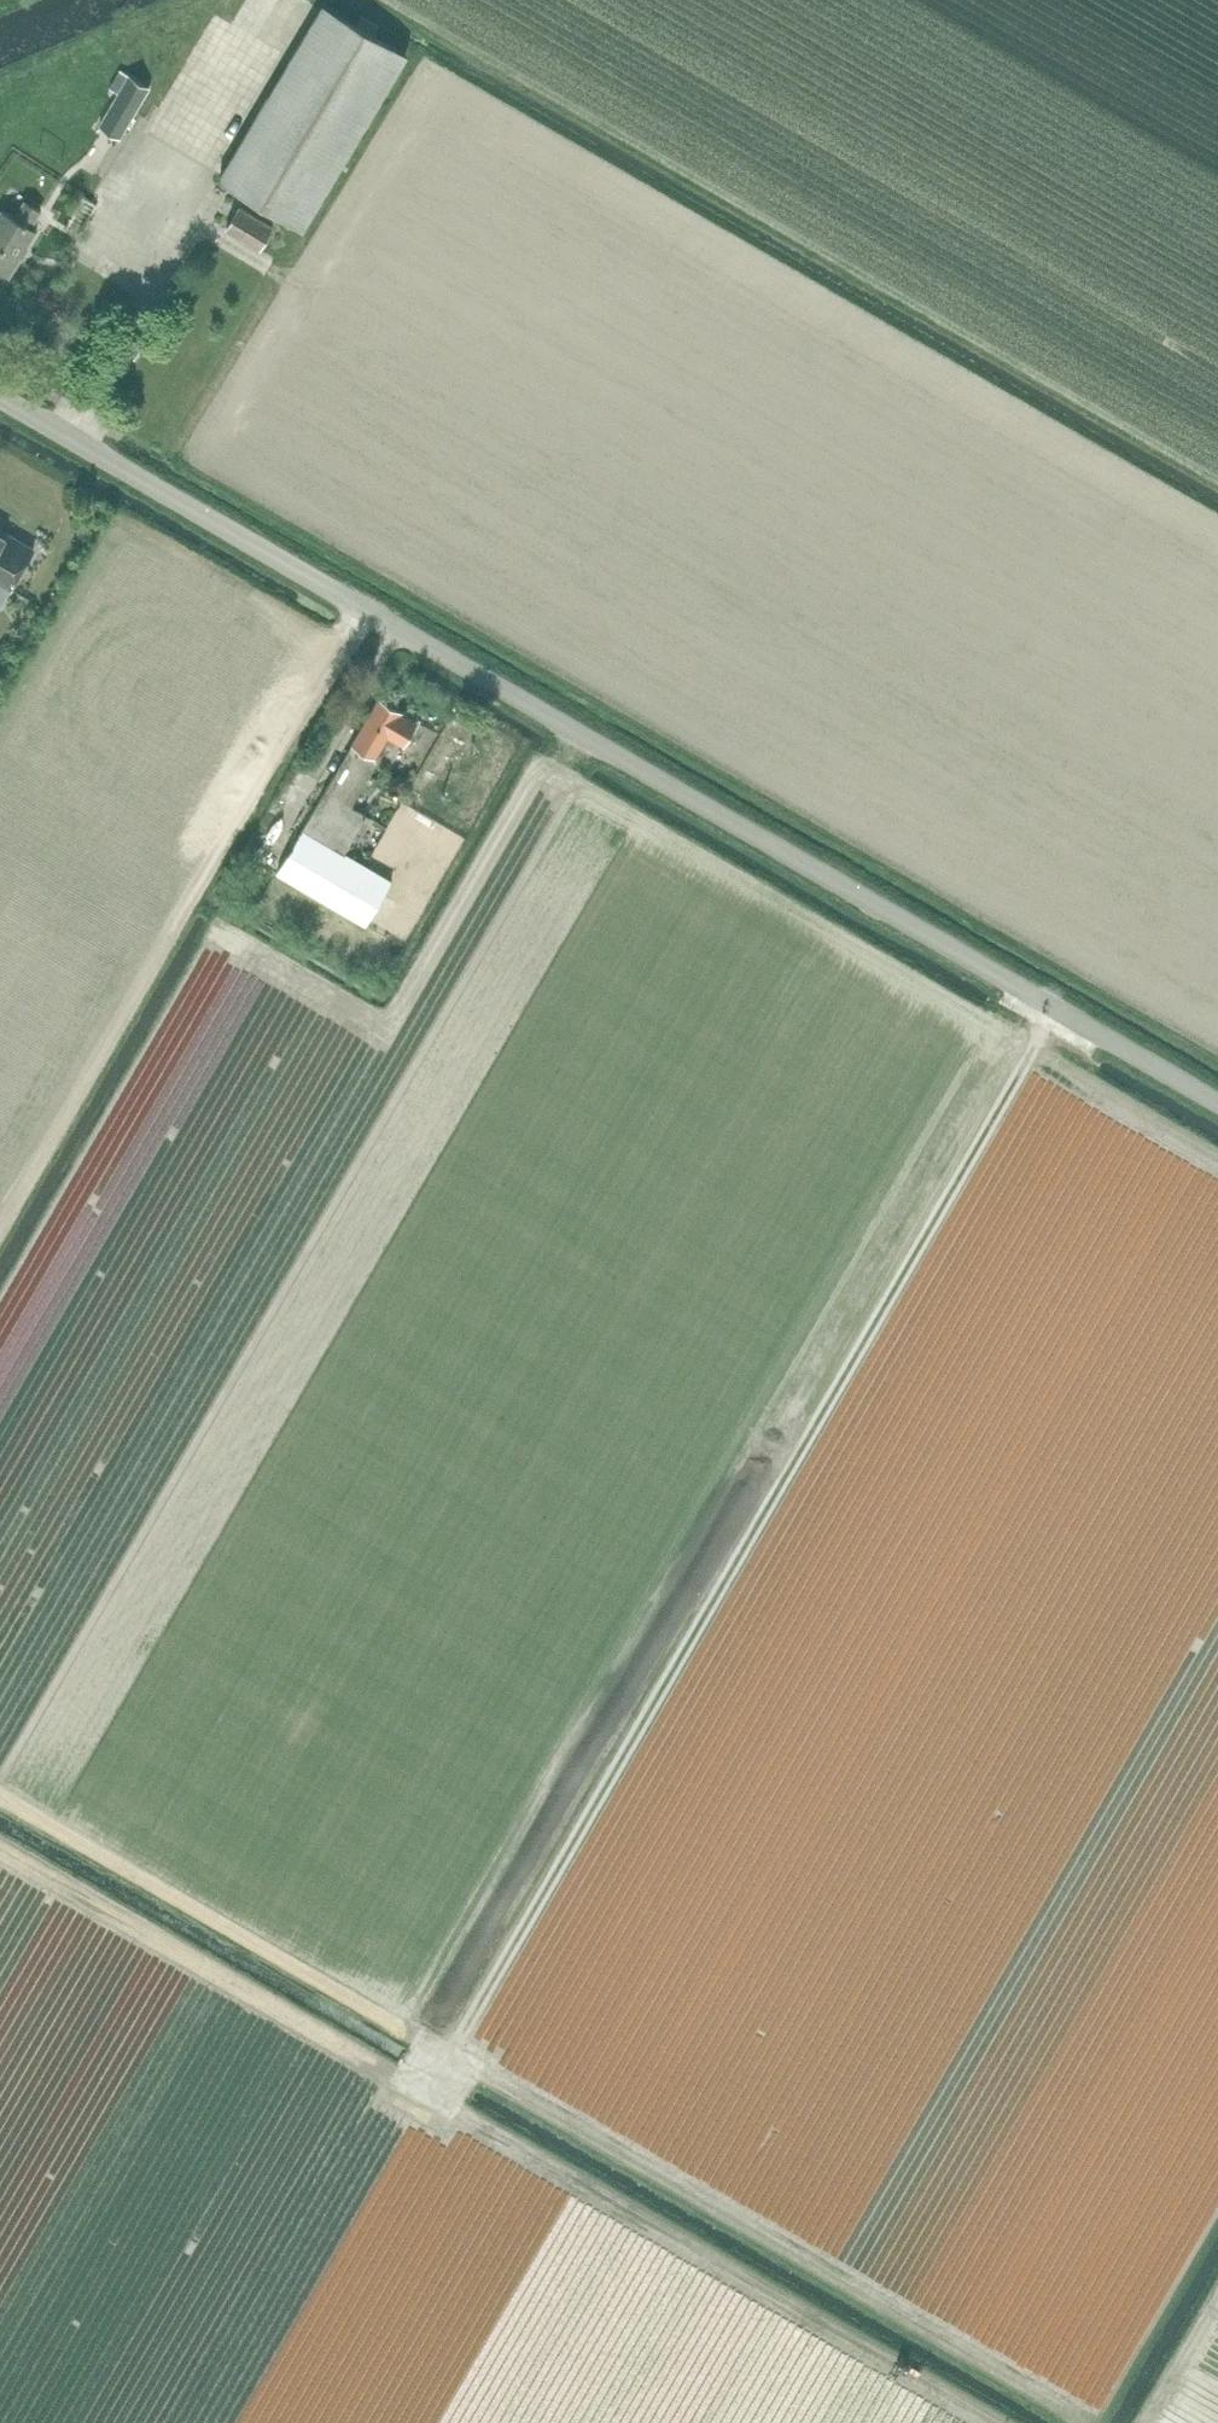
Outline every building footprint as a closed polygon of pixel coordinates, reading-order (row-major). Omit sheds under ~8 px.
[(304,229),(409,54),(323,2),(218,178),(304,229)] [(129,73),(128,74),(120,69),(109,88),(117,93),(99,124),(122,138),(152,87),(129,73)] [(37,229),(33,226),(43,210),(24,199),(15,215),(4,208),(0,214),(0,269),(10,274),(21,255),(23,256),(28,247),(26,246),(37,229)] [(261,250),(275,227),(239,205),(225,229),(261,250)] [(0,531),(0,585),(10,591),(35,552),(0,531)] [(364,834),(373,818),(352,806),(384,751),(393,756),(400,743),(404,746),(418,720),(404,712),(404,711),(379,696),(277,872),(366,924),(392,880),(345,853),(358,830),(364,834)]
